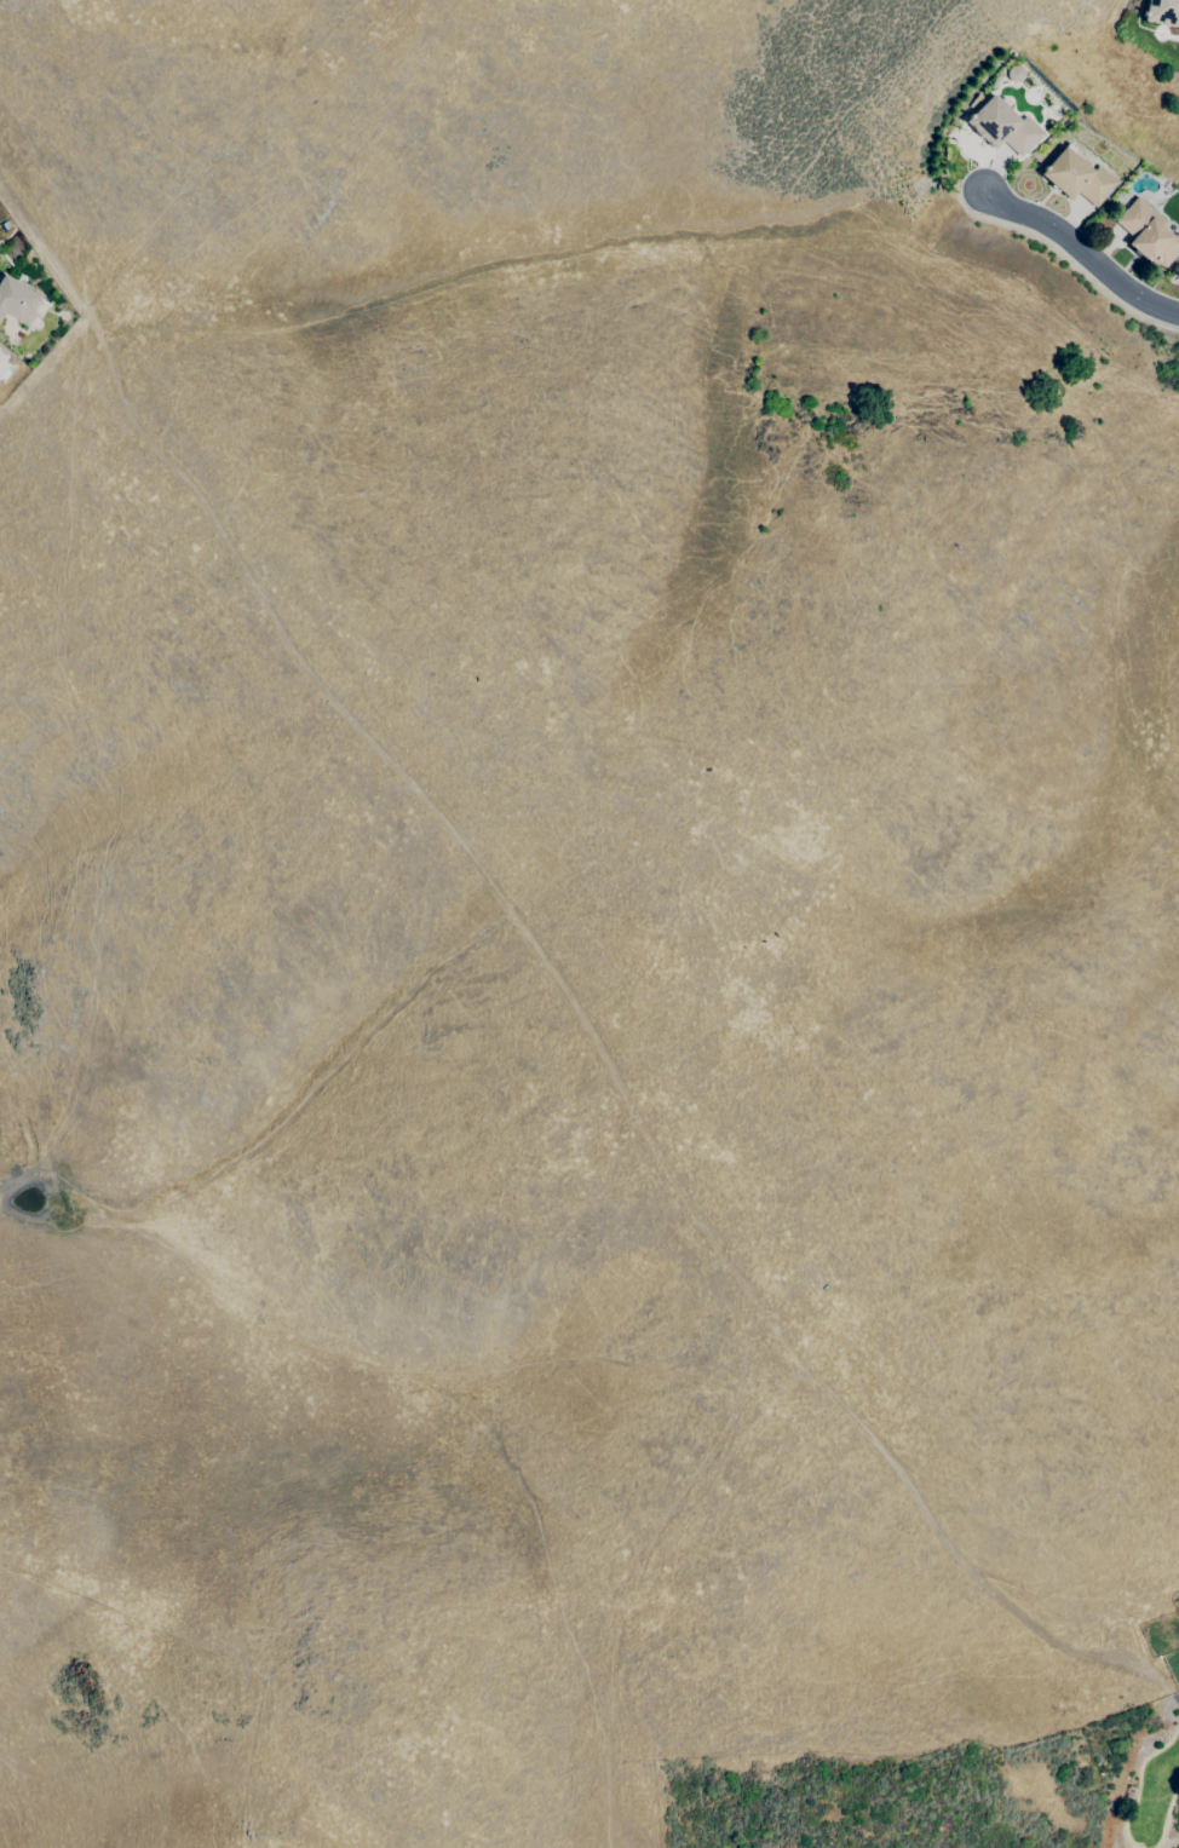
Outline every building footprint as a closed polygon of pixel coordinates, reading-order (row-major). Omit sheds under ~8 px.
[(1145,12),(1148,0),(1178,0),(1178,30),(1143,21),(1144,15),(1143,15),(1144,12),(1145,12)] [(1019,157),(1002,140),(993,150),(965,121),(970,117),(968,116),(971,114),(972,115),(994,93),(1000,100),(1003,97),(1013,106),(1008,110),(1019,121),(1025,115),(1043,134),(1019,157)] [(1094,208),(1077,192),(1070,201),(1040,174),(1064,146),(1065,146),(1068,143),(1079,151),(1075,155),(1093,171),(1098,166),(1117,183),(1094,208)] [(1177,232),(1178,235),(1178,252),(1162,271),(1154,264),(1156,261),(1155,260),(1151,265),(1127,243),(1132,237),(1115,221),(1137,196),(1166,223),(1162,228),(1173,237),(1177,232)] [(5,312),(0,320),(0,279),(4,274),(40,297),(42,299),(34,312),(36,313),(27,327),(5,312)]
